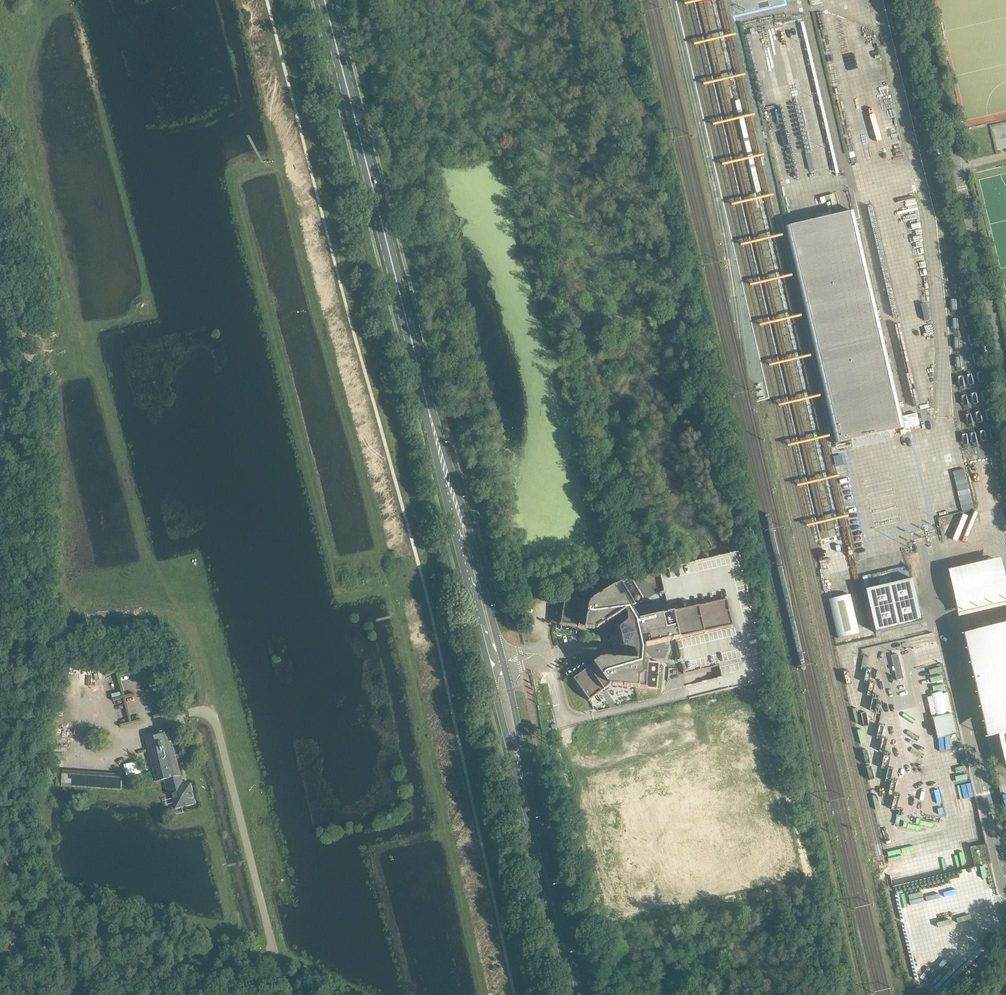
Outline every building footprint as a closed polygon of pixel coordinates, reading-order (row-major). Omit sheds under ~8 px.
[(816,6),(855,172),(905,161),(867,0),(842,0),(816,6)] [(836,445),(837,444),(836,442),(903,426),(904,429),(920,425),(917,413),(902,417),(854,212),(853,212),(854,212),(854,215),(787,230),(787,228),(786,228),(836,445)] [(661,572),(670,613),(727,601),(732,626),(677,639),(686,680),(688,692),(690,700),(768,682),(739,554),(661,572)] [(589,701),(611,685),(659,689),(659,688),(658,688),(660,664),(661,664),(661,663),(645,661),(647,646),(677,639),(732,626),(727,601),(670,613),(641,620),(633,607),(646,599),(645,599),(632,578),(633,577),(632,576),(591,602),(564,597),(564,598),(565,598),(561,623),(560,623),(560,624),(596,630),(626,612),(628,615),(628,622),(615,633),(617,639),(619,646),(635,651),(638,657),(637,661),(603,658),(573,679),(573,680),(575,680),(589,700),(588,700),(589,701)] [(913,579),(866,590),(876,633),(923,622),(913,579)] [(857,599),(836,604),(845,643),(866,638),(857,599)] [(898,654),(891,656),(897,680),(904,679),(898,654)] [(947,693),(928,697),(933,719),(938,739),(957,734),(947,693)] [(984,722),(1005,815),(1005,717),(984,722)] [(183,785),(171,733),(146,738),(157,781),(165,779),(168,795),(172,794),(175,809),(196,804),(191,783),(183,785)] [(141,773),(139,762),(124,765),(127,776),(141,773)] [(62,786),(122,790),(123,778),(63,774),(62,775),(60,774),(59,785),(62,785),(62,786)]
